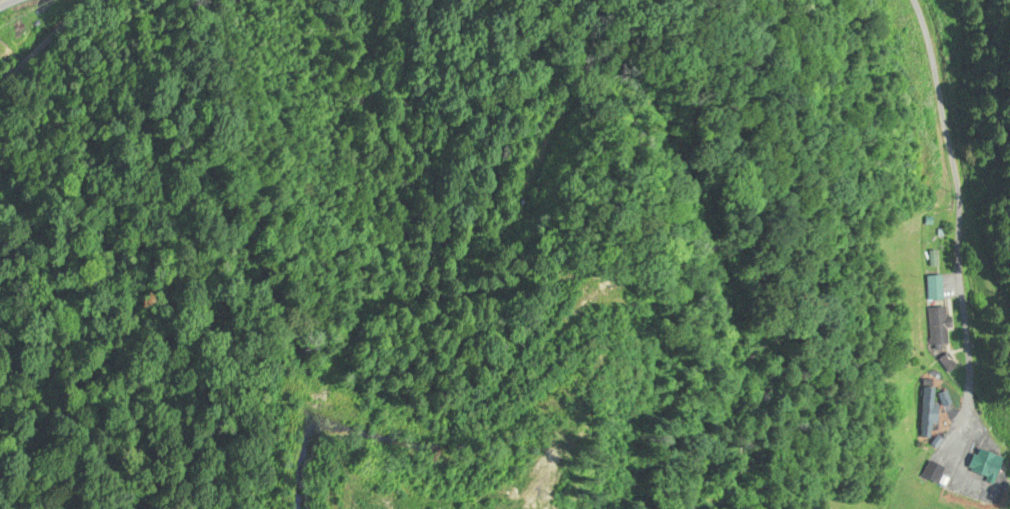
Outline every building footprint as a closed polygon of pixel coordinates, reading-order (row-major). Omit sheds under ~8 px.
[(964,476),(996,485),(1004,459),(971,450),(964,476)]
